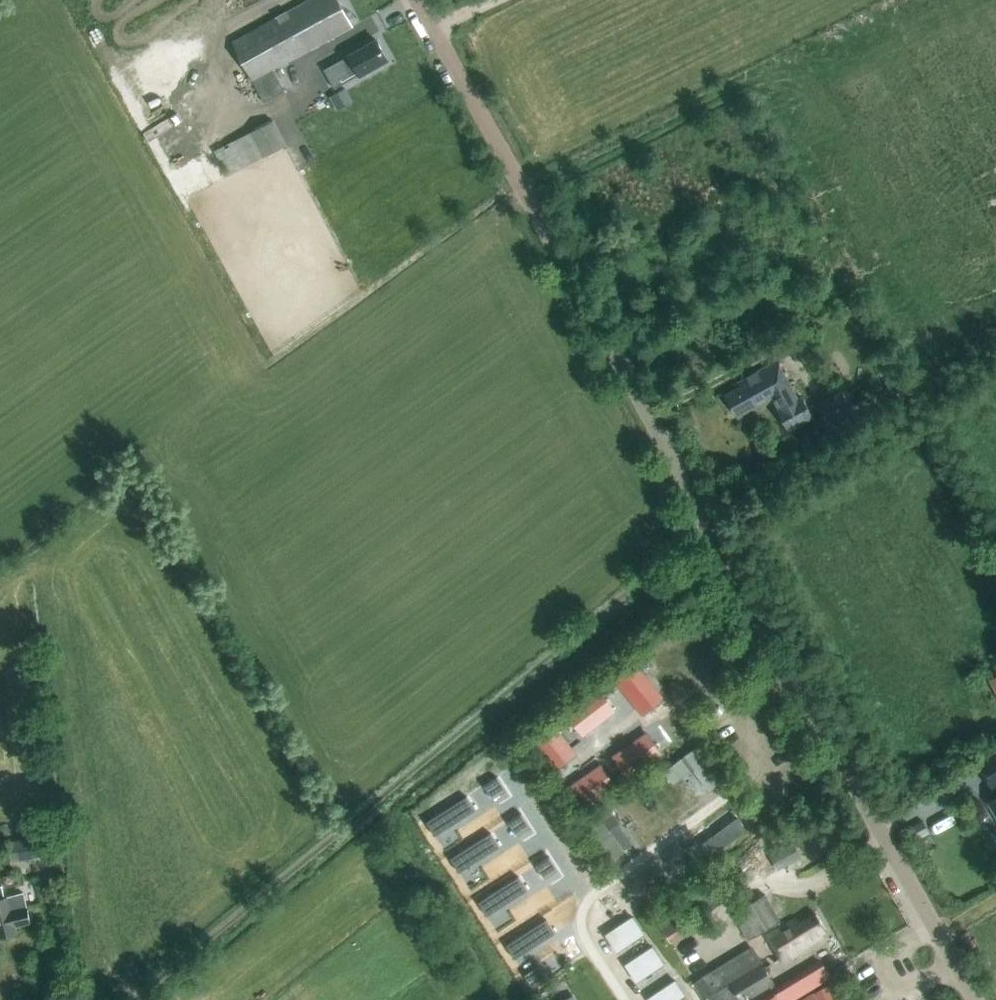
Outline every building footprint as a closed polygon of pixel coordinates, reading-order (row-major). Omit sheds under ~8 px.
[(232,43),(264,103),(285,91),(274,70),(353,27),(339,0),(311,0),(232,43)] [(325,70),(330,80),(335,88),(359,74),(360,75),(387,60),(377,40),(350,55),(350,56),(325,70)] [(170,92),(177,88),(182,82),(185,75),(186,66),(183,58),(178,52),(171,48),(163,46),(155,47),(147,51),(142,57),(139,65),(139,73),(141,81),(146,88),(153,92),(162,94),(170,92)] [(329,97),(337,110),(353,101),(345,88),(329,97)] [(246,166),(264,157),(286,146),(273,121),(234,141),(215,151),(227,176),(246,166)] [(738,383),(741,389),(727,397),(736,413),(754,403),(756,407),(772,398),(779,410),(777,411),(788,431),(813,418),(801,398),(798,400),(777,361),(738,383)] [(862,429),(888,415),(876,392),(849,406),(862,429)] [(858,426),(839,393),(817,405),(836,438),(858,426)] [(642,713),(662,697),(635,664),(615,679),(642,713)] [(566,715),(582,735),(614,711),(598,691),(566,715)] [(573,754),(549,724),(529,740),(553,770),(573,754)] [(661,753),(647,733),(615,756),(629,776),(661,753)] [(711,744),(703,733),(696,738),(703,749),(711,744)] [(708,789),(720,780),(705,760),(695,747),(664,771),(673,783),(693,769),(708,789)] [(978,762),(993,788),(995,787),(995,752),(978,762)] [(614,786),(600,766),(568,789),(582,809),(614,786)] [(662,770),(625,795),(634,809),(671,784),(662,770)] [(506,790),(498,777),(484,785),(493,799),(506,790)] [(426,822),(435,835),(476,810),(467,796),(426,822)] [(589,826),(612,857),(624,849),(610,829),(620,822),(611,810),(589,826)] [(711,855),(746,830),(738,818),(702,844),(711,855)] [(917,840),(930,832),(922,820),(909,829),(917,840)] [(451,858),(459,872),(500,846),(491,833),(451,858)] [(41,857),(38,836),(9,841),(12,862),(41,857)] [(637,862),(625,870),(634,882),(645,874),(637,862)] [(713,871),(699,879),(715,904),(728,895),(713,871)] [(478,902),(487,915),(527,890),(519,876),(478,902)] [(17,933),(16,926),(31,922),(27,907),(21,909),(17,894),(5,897),(2,886),(0,886),(0,937),(17,933)] [(748,940),(780,921),(765,895),(732,914),(748,940)] [(825,929),(816,914),(798,925),(795,920),(767,936),(782,962),(822,938),(818,933),(825,929)] [(644,933),(633,916),(606,934),(617,951),(644,933)] [(506,945),(515,959),(555,933),(546,919),(506,945)] [(664,964),(653,946),(626,964),(637,982),(664,964)] [(774,991),(776,990),(775,988),(772,984),(774,983),(753,946),(700,976),(701,978),(693,982),(703,999),(779,999),(774,991)] [(774,991),(780,999),(793,999),(831,977),(821,960),(775,988),(776,990),(774,991)] [(539,966),(525,974),(533,988),(547,979),(539,966)] [(648,998),(649,999),(682,999),(686,997),(675,980),(648,998)] [(813,993),(817,999),(838,999),(828,984),(813,993)]
